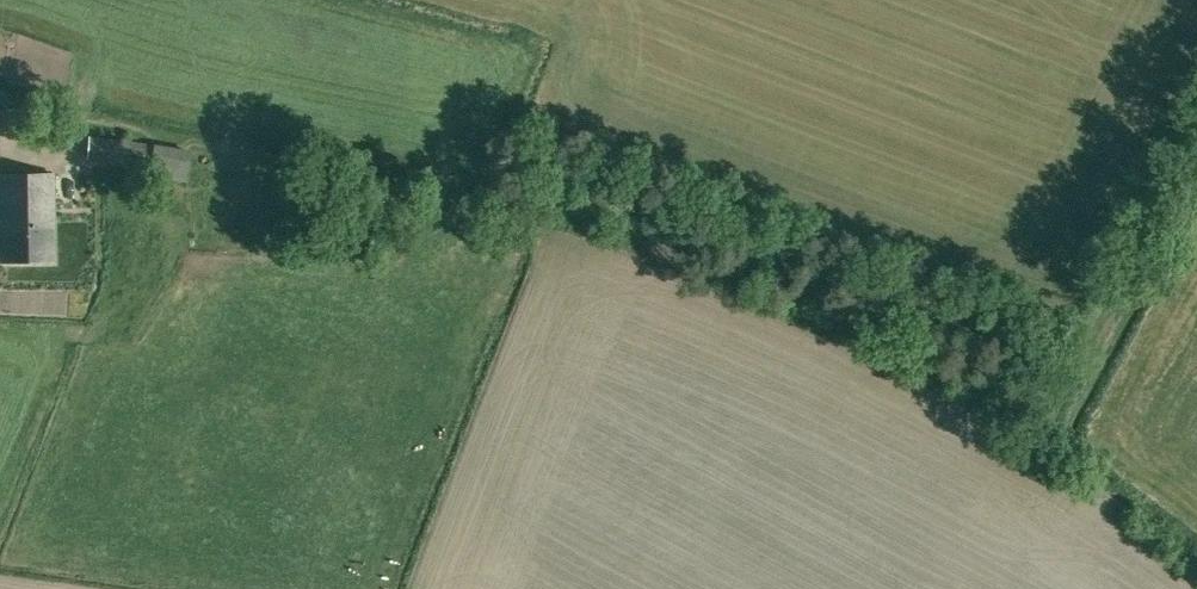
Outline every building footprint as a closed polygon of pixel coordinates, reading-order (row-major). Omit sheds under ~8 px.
[(203,162),(188,159),(190,150),(156,144),(118,138),(118,140),(90,138),(88,161),(114,163),(153,169),(152,176),(185,182),(185,181),(200,184),(203,162)] [(56,261),(55,174),(0,175),(0,213),(0,261),(0,262),(56,262),(56,261)]
